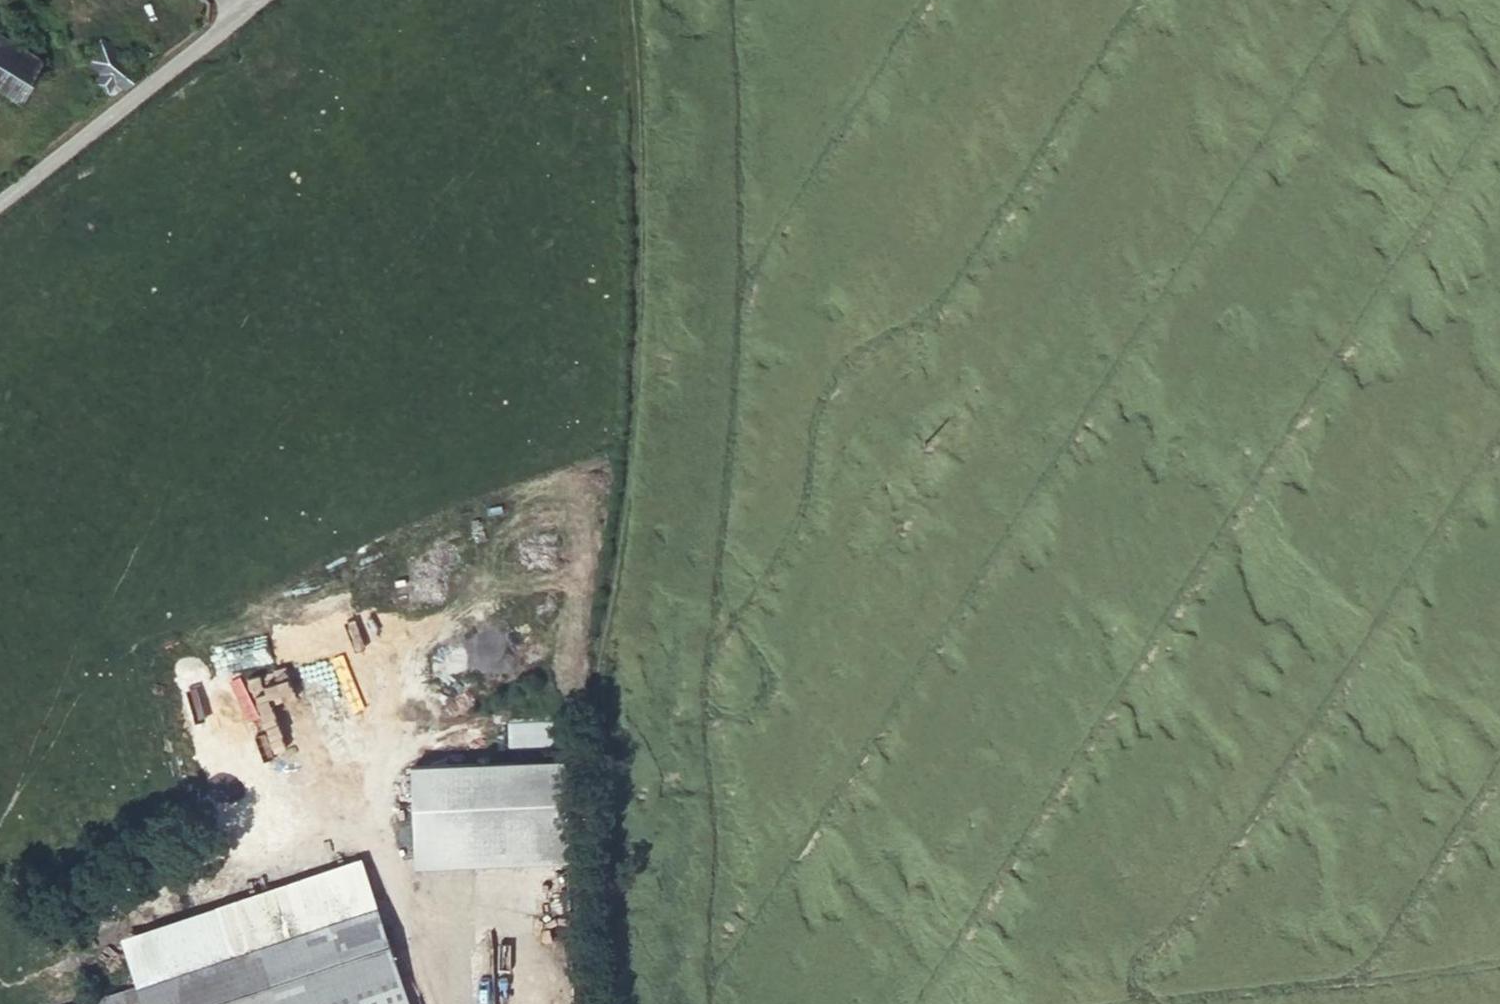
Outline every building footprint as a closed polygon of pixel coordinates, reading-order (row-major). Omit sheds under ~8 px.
[(0,35),(0,88),(21,101),(44,62),(0,35)] [(142,73),(101,40),(87,60),(123,87),(142,73)] [(562,769),(416,775),(420,867),(566,861),(562,769)] [(364,869),(125,948),(138,986),(143,1003),(409,1003),(364,869)] [(138,986),(84,1003),(143,1003),(138,986)]
